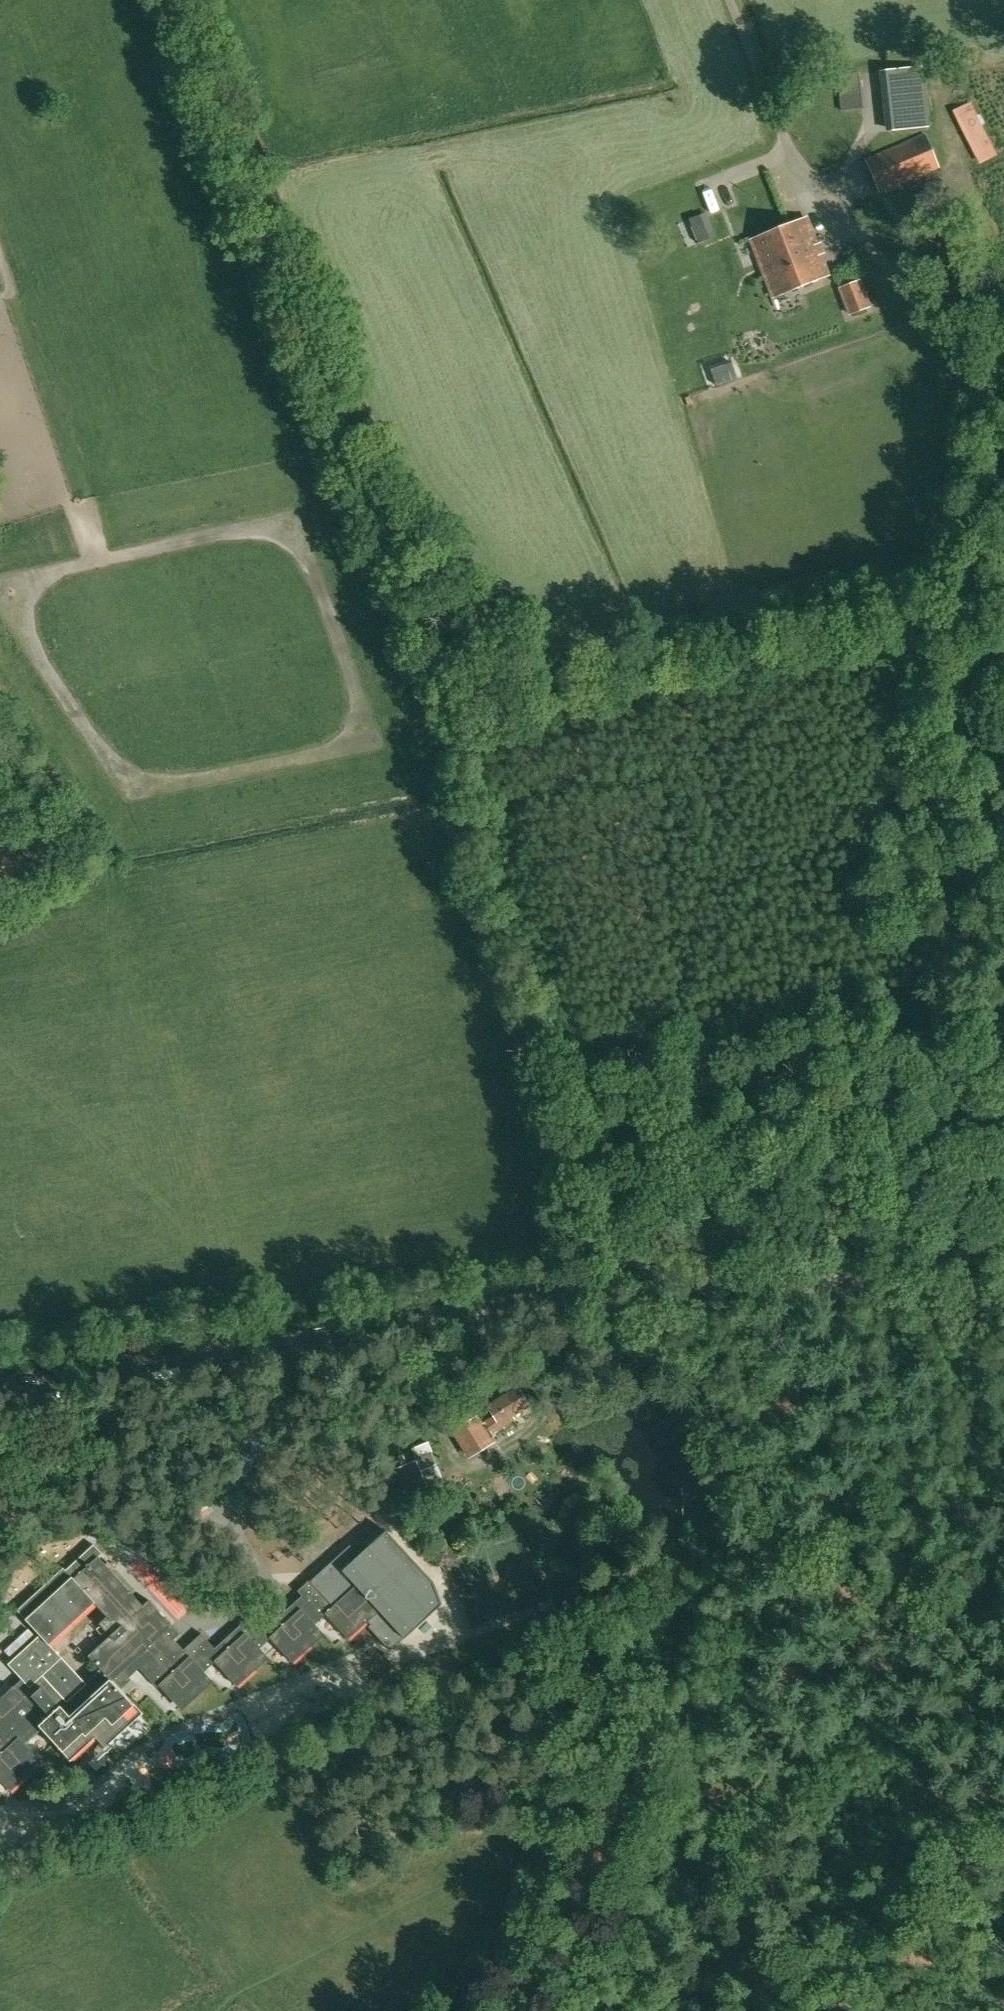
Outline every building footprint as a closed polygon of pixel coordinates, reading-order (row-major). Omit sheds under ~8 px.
[(925,133),(910,140),(864,159),(879,195),(925,174),(940,167),(925,133)] [(814,238),(808,224),(806,218),(751,239),(773,297),(828,276),(818,249),(815,250),(811,239),(814,238)] [(860,279),(838,287),(848,316),(870,307),(860,279)] [(731,360),(710,367),(716,386),(737,379),(731,360)] [(495,1416),(487,1421),(494,1431),(513,1419),(511,1416),(527,1405),(526,1403),(533,1398),(526,1386),(518,1390),(516,1388),(488,1406),(495,1416)] [(469,1456),(493,1442),(477,1416),(454,1431),(469,1456)] [(402,1466),(394,1469),(405,1495),(427,1486),(421,1471),(438,1465),(434,1452),(429,1442),(412,1449),(417,1460),(408,1464),(404,1454),(398,1456),(402,1466)] [(414,1497),(402,1502),(409,1518),(421,1513),(414,1497)] [(426,1576),(383,1531),(361,1551),(351,1541),(309,1581),(298,1591),(302,1596),(297,1600),(260,1634),(246,1620),(220,1644),(215,1648),(206,1638),(202,1633),(187,1647),(184,1650),(182,1648),(179,1644),(174,1639),(171,1637),(166,1631),(172,1625),(149,1600),(143,1605),(111,1571),(105,1564),(98,1557),(102,1553),(94,1544),(71,1565),(66,1570),(65,1569),(64,1568),(40,1589),(37,1592),(19,1609),(17,1610),(21,1614),(26,1619),(40,1635),(8,1664),(22,1679),(14,1686),(13,1687),(12,1688),(2,1697),(0,1699),(0,1773),(8,1781),(13,1786),(41,1760),(27,1744),(21,1738),(38,1723),(70,1757),(97,1732),(102,1738),(106,1743),(141,1710),(136,1705),(134,1703),(127,1696),(126,1694),(119,1687),(129,1678),(131,1677),(141,1668),(147,1674),(149,1676),(155,1683),(157,1685),(158,1686),(162,1682),(184,1705),(213,1679),(205,1671),(218,1659),(239,1682),(268,1655),(261,1648),(274,1636),(295,1658),(323,1631),(317,1624),(330,1612),(350,1634),(366,1620),(372,1627),(370,1629),(391,1652),(439,1608),(426,1576)]
